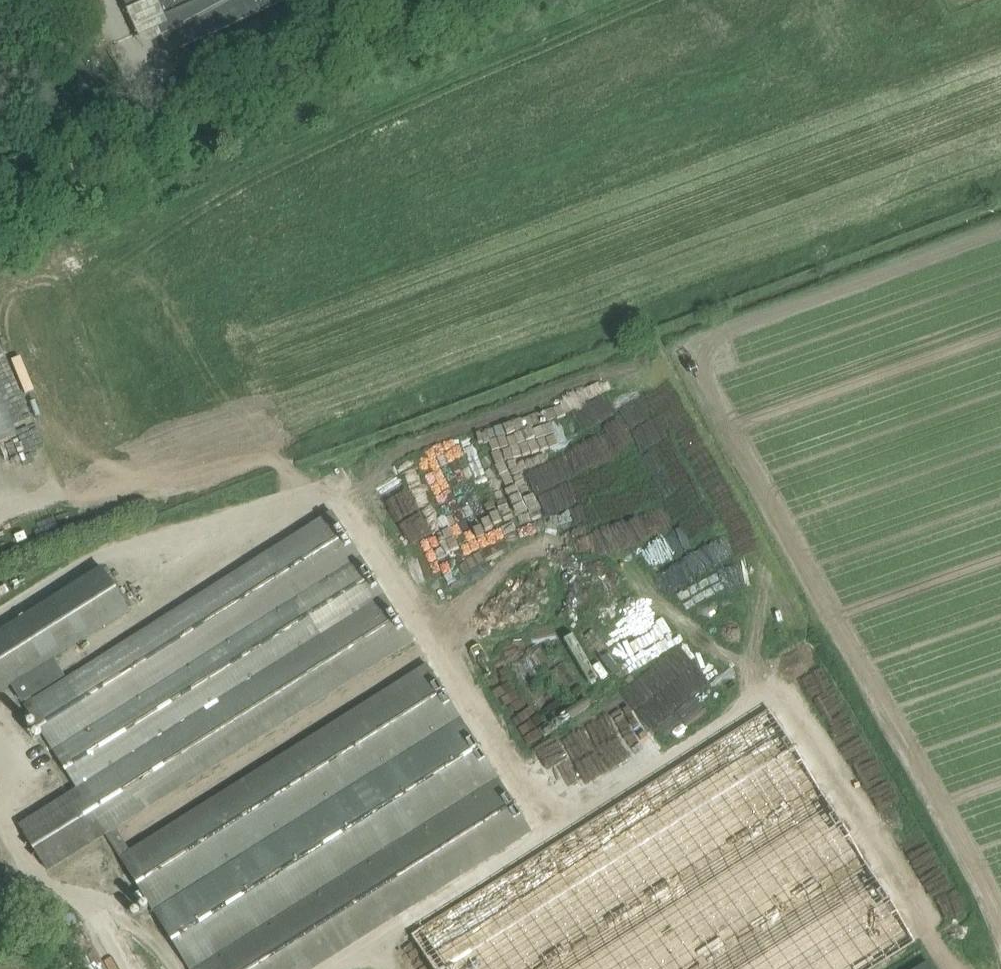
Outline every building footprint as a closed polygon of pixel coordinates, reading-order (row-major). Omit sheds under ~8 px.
[(138,6),(135,0),(123,0),(140,38),(159,29),(169,53),(288,0),(151,0),(138,6)] [(19,434),(0,391),(0,442),(19,434)] [(78,786),(17,825),(49,875),(105,839),(188,968),(318,968),(533,832),(426,663),(133,849),(122,832),(415,645),(329,511),(26,704),(78,786)] [(13,686),(23,702),(65,676),(55,660),(131,614),(104,569),(43,606),(19,602),(0,613),(0,694),(13,686)] [(546,728),(584,708),(551,642),(513,661),(546,728)] [(435,968),(873,968),(917,941),(765,699),(412,931),(435,968)] [(24,900),(30,909),(38,903),(33,894),(24,900)]
